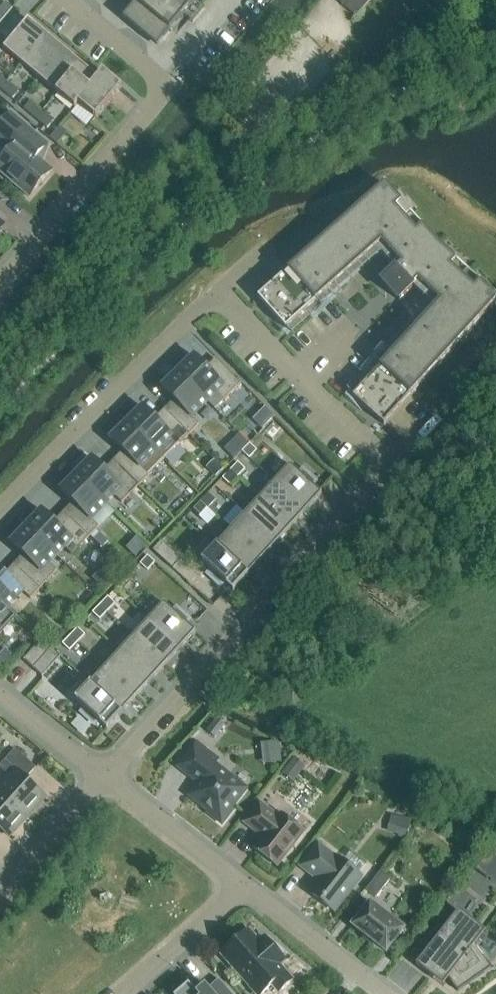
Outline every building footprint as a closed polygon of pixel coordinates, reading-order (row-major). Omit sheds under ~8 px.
[(19,0),(3,0),(5,2),(0,8),(0,16),(3,19),(19,0)] [(137,4),(126,16),(160,44),(170,32),(184,15),(193,22),(205,8),(196,1),(197,0),(132,0),(137,4)] [(339,2),(356,16),(370,0),(341,0),(339,2)] [(22,64),(46,34),(28,19),(4,48),(22,64)] [(39,78),(64,49),(46,34),(22,64),(39,78)] [(57,93),(81,64),(64,49),(39,78),(57,93)] [(99,78),(98,78),(81,64),(57,93),(75,108),(78,104),(78,103),(99,78)] [(96,119),(122,88),(103,72),(98,78),(99,78),(78,103),(78,104),(96,119)] [(19,92),(8,82),(2,89),(12,99),(19,92)] [(42,112),(30,101),(24,109),(36,119),(42,112)] [(53,121),(42,112),(36,119),(47,128),(53,121)] [(12,113),(0,126),(0,142),(10,151),(0,163),(0,169),(9,176),(8,178),(17,186),(19,185),(30,194),(28,196),(29,197),(53,169),(52,168),(50,170),(24,147),(35,134),(36,135),(37,134),(12,113)] [(57,144),(67,132),(60,126),(50,138),(57,144)] [(495,303),(495,297),(439,245),(385,184),(258,298),(286,329),(382,244),(401,265),(396,270),(382,283),(400,301),(413,288),(414,288),(418,283),(440,302),(353,397),(384,425),(495,303)] [(241,384),(222,364),(212,374),(195,356),(190,361),(188,358),(176,369),(208,402),(216,394),(223,401),(241,384)] [(192,417),(208,402),(176,369),(165,380),(167,383),(163,388),(180,405),(171,415),(190,434),(199,425),(192,417)] [(190,434),(171,415),(161,424),(143,407),(139,412),(136,409),(125,420),(157,452),(165,444),(172,452),(190,434)] [(149,460),(157,452),(125,420),(114,432),(116,434),(112,439),(129,456),(120,466),(139,485),(157,467),(149,460)] [(238,435),(226,448),(236,457),(242,451),(249,445),(238,435)] [(249,445),(242,451),(249,458),(257,450),(250,443),(249,445)] [(139,485),(120,466),(110,476),(93,458),(77,474),(106,504),(114,495),(122,503),(139,485)] [(215,459),(207,467),(217,477),(218,476),(225,469),(215,459)] [(231,470),(238,477),(246,469),(238,462),(231,470)] [(300,473),(290,465),(275,481),(307,510),(322,493),(312,485),(315,481),(303,470),(300,473)] [(230,485),(238,477),(231,470),(223,478),(230,485)] [(91,519),(106,504),(77,474),(61,491),(79,508),(70,518),(89,537),(97,529),(99,527),(91,519)] [(307,510),(275,481),(261,497),(292,526),(307,510)] [(201,501),(208,508),(216,500),(208,493),(201,501)] [(292,526),(261,497),(246,513),(278,542),(292,526)] [(200,516),(208,508),(201,501),(193,509),(200,516)] [(89,537),(70,518),(60,527),(42,510),(38,515),(35,513),(24,524),(57,555),(65,547),(72,555),(89,537)] [(278,542),(246,513),(231,529),(263,558),(278,542)] [(49,563),(57,555),(24,524),(13,536),(16,538),(11,543),(29,560),(20,570),(40,589),(57,571),(49,563)] [(174,528),(165,538),(168,541),(178,532),(174,528)] [(97,529),(89,537),(103,550),(111,542),(97,529)] [(263,558),(231,529),(217,545),(248,574),(263,558)] [(162,541),(153,550),(173,569),(182,559),(162,541)] [(248,574),(217,545),(202,561),(211,570),(208,574),(221,585),(224,582),(233,590),(248,574)] [(155,563),(148,556),(140,564),(148,571),(155,563)] [(20,570),(11,580),(0,570),(0,600),(8,608),(23,591),(31,599),(40,589),(20,570)] [(101,604),(108,612),(116,604),(108,596),(101,604)] [(8,608),(0,600),(0,634),(17,616),(8,608)] [(164,603),(149,619),(181,648),(196,632),(186,623),(189,619),(177,608),(174,612),(164,603)] [(100,619),(108,612),(101,604),(93,612),(100,619)] [(181,648),(149,619),(134,635),(166,664),(181,648)] [(85,635),(78,627),(70,635),(78,642),(85,635)] [(70,650),(78,642),(70,635),(63,643),(70,650)] [(166,664),(134,635),(120,651),(151,680),(166,664)] [(33,668),(51,648),(42,639),(24,660),(33,668)] [(42,676),(61,656),(51,648),(33,668),(42,676)] [(0,654),(0,666),(3,669),(14,657),(5,649),(0,654)] [(151,680),(120,651),(105,667),(137,696),(151,680)] [(137,696),(105,667),(91,683),(122,712),(137,696)] [(122,712),(91,683),(75,700),(85,709),(82,712),(94,723),(97,720),(107,729),(122,712)] [(217,719),(207,731),(215,737),(225,725),(217,719)] [(268,761),(286,759),(284,740),(266,741),(268,761)] [(210,810),(208,812),(222,823),(233,809),(231,808),(245,789),(214,764),(217,759),(196,743),(178,767),(200,784),(191,795),(210,810)] [(36,767),(16,748),(0,766),(0,767),(10,776),(0,786),(0,791),(27,816),(46,796),(26,779),(36,767)] [(295,758),(283,773),(293,781),(305,766),(295,758)] [(0,791),(0,828),(9,836),(27,816),(0,791)] [(263,837),(254,848),(277,866),(305,831),(282,813),(279,817),(260,802),(244,822),(263,837)] [(396,816),(392,832),(408,836),(412,820),(396,816)] [(319,881),(310,892),(334,911),(361,876),(318,842),(299,866),(319,881)] [(495,863),(495,853),(491,850),(477,868),(486,875),(495,863)] [(376,897),(391,879),(381,871),(366,890),(376,897)] [(370,903),(353,926),(386,952),(404,930),(402,928),(404,925),(392,915),(389,918),(370,903)] [(492,967),(469,934),(476,924),(459,910),(416,965),(433,978),(441,968),(458,991),(492,967)] [(285,960),(265,938),(260,942),(249,930),(222,954),(257,993),(261,993),(272,984),(279,992),(292,980),(279,965),(285,960)] [(177,993),(232,993),(219,979),(208,988),(205,985),(197,993),(189,984),(177,993)]
